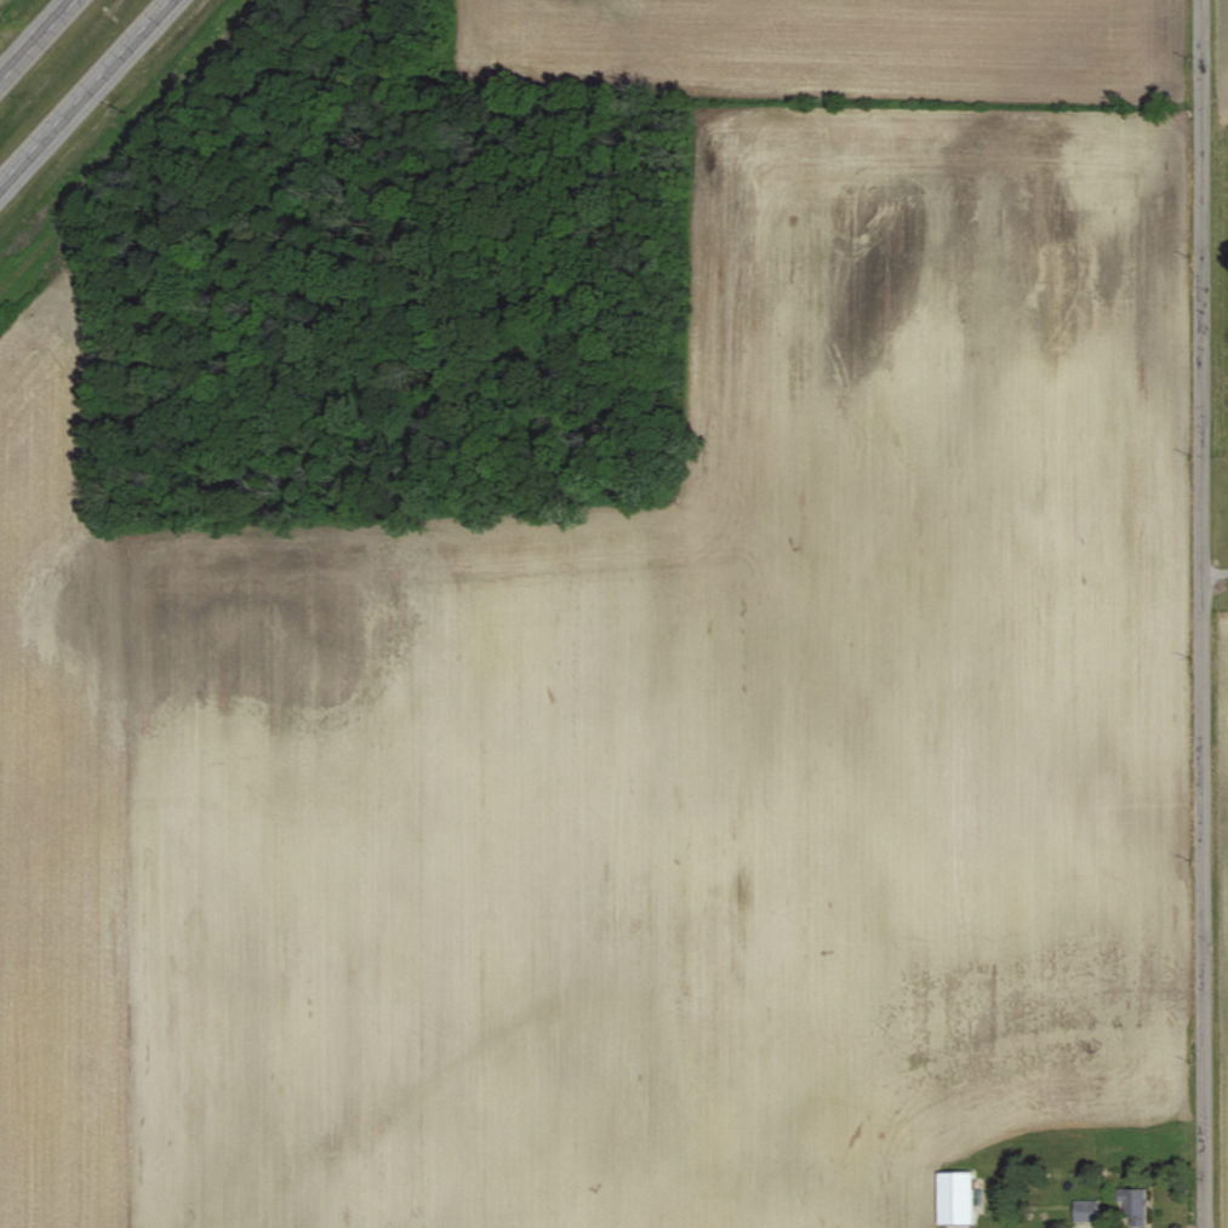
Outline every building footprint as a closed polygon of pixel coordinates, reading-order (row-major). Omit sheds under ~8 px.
[(941,1225),(976,1224),(975,1173),(940,1174),(941,1225)] [(1150,1191),(1121,1191),(1121,1204),(1131,1204),(1130,1227),(1132,1227),(1149,1227),(1150,1191)] [(1076,1203),(1077,1223),(1101,1222),(1101,1202),(1076,1203)]
